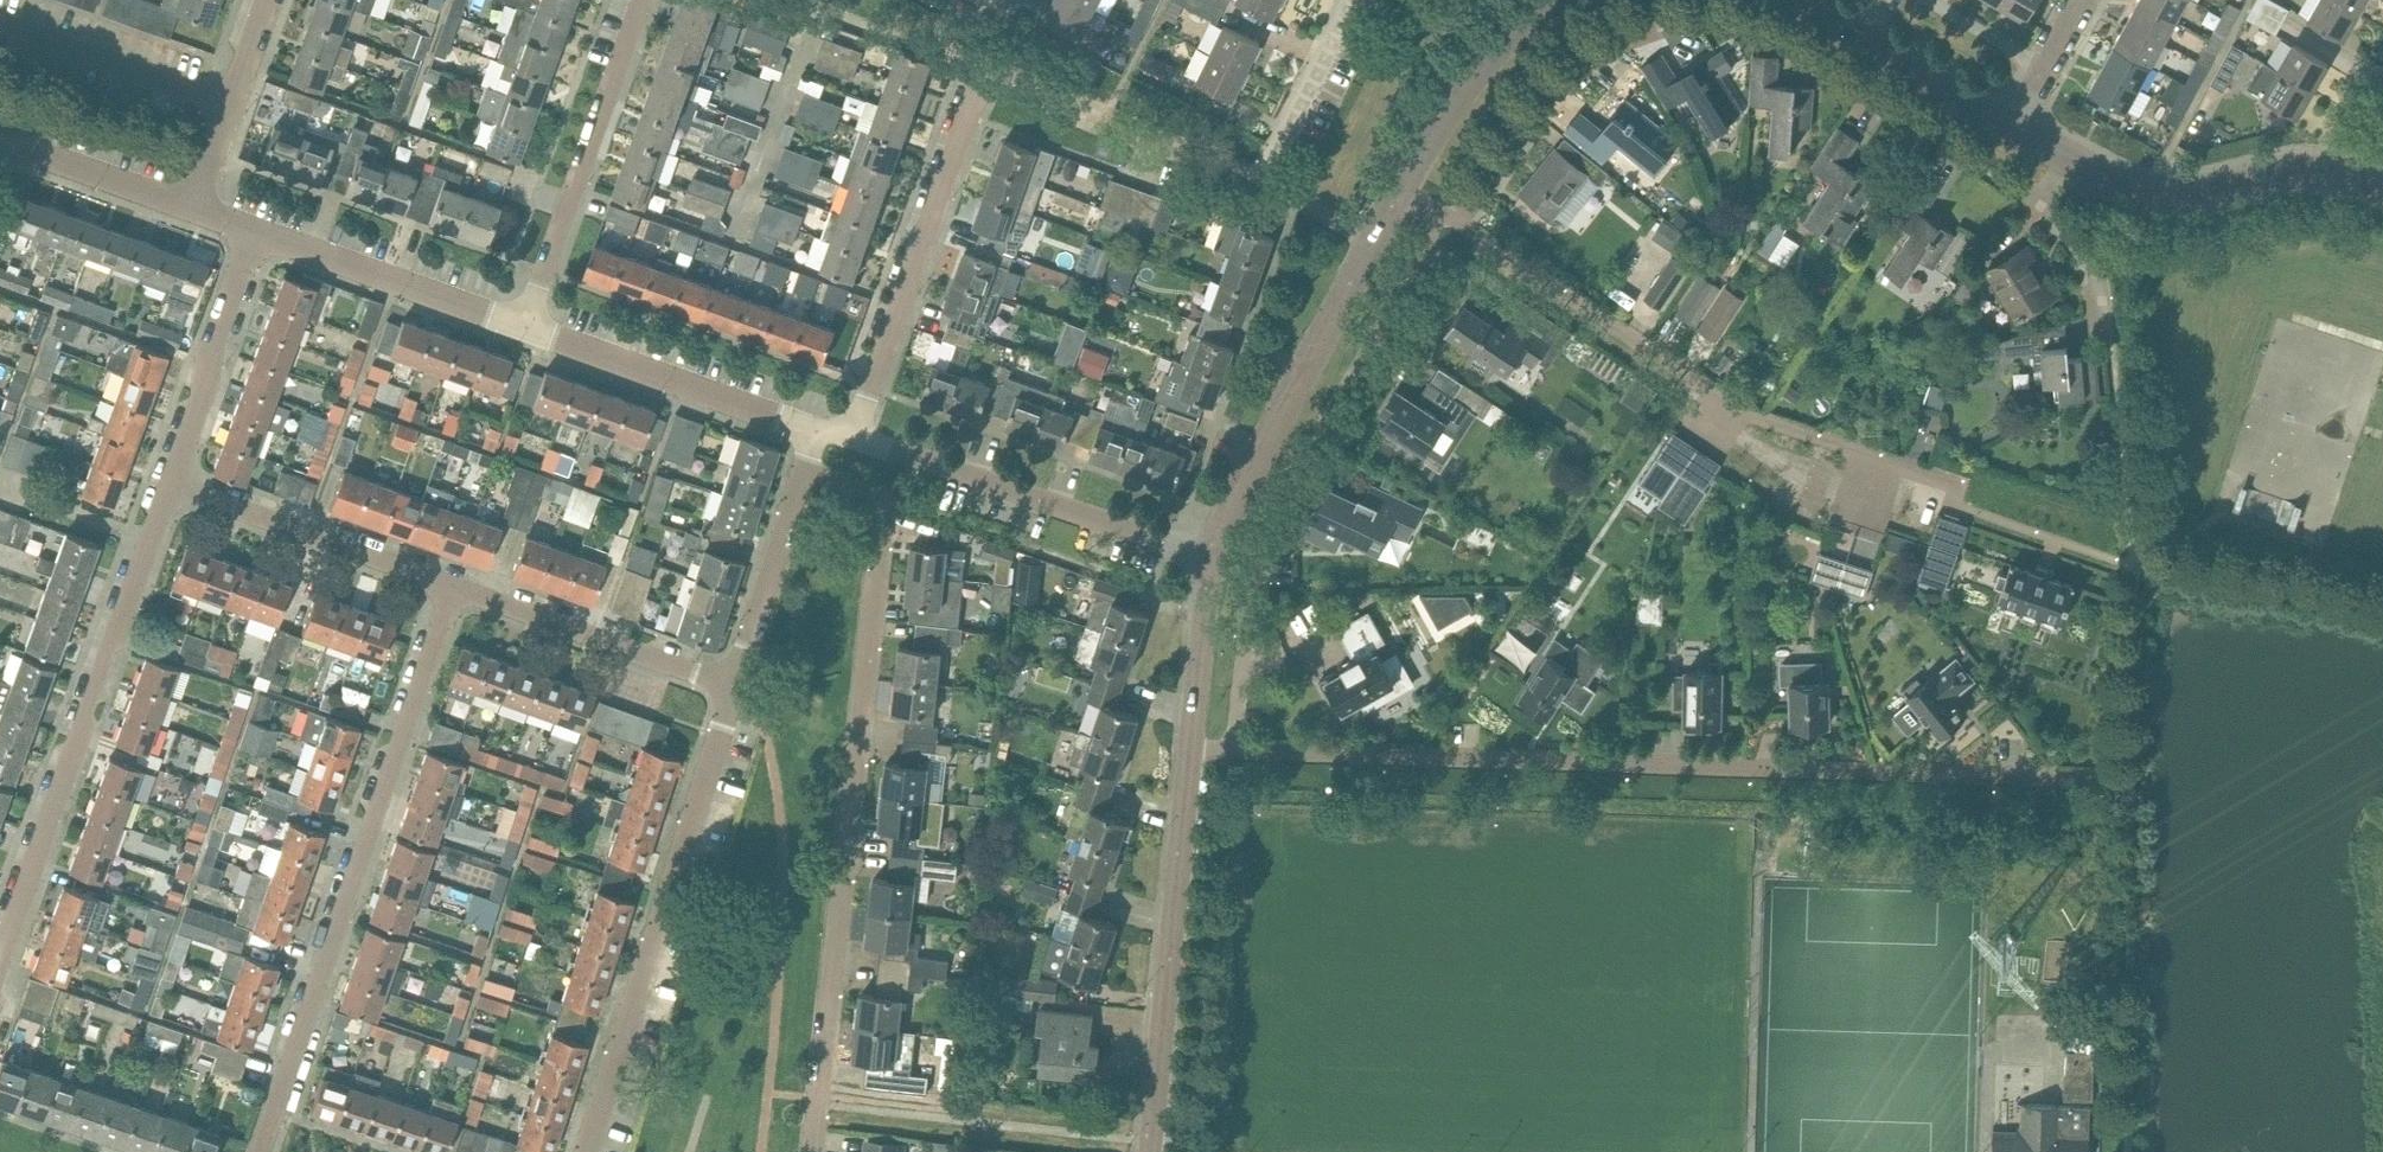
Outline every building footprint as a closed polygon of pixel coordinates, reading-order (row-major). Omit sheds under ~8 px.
[(94,11),(98,0),(85,0),(83,7),(94,11)] [(117,20),(124,0),(106,0),(101,14),(117,20)] [(131,25),(140,0),(124,0),(117,20),(131,25)] [(145,30),(154,3),(147,0),(140,0),(131,25),(145,30)] [(179,11),(210,23),(218,0),(162,0),(160,5),(167,7),(179,11)] [(310,25),(340,36),(343,27),(359,32),(366,14),(327,0),(319,0),(310,25)] [(366,14),(369,15),(375,0),(327,0),(366,14)] [(427,5),(439,9),(442,0),(429,0),(427,5)] [(448,12),(461,16),(466,0),(453,0),(448,12)] [(517,6),(566,23),(574,0),(503,0),(517,5),(517,6)] [(685,4),(728,20),(735,0),(686,0),(685,4)] [(1076,0),(1054,0),(1045,19),(1081,37),(1094,9),(1076,0)] [(1094,9),(1099,0),(1076,0),(1094,9)] [(1203,0),(1173,0),(1201,14),(1207,2),(1203,0)] [(1273,18),(1282,0),(1236,0),(1273,18)] [(1999,5),(2025,21),(2037,0),(2002,0),(1999,5)] [(2139,0),(2127,23),(2164,43),(2176,21),(2139,0)] [(2139,0),(2176,21),(2188,0),(2139,0)] [(2253,8),(2281,24),(2289,10),(2270,0),(2257,0),(2253,8)] [(2332,0),(2320,0),(2308,20),(2343,40),(2358,15),(2332,0)] [(2358,15),(2367,0),(2332,0),(2358,15)] [(145,30),(158,34),(167,7),(160,5),(154,3),(145,30)] [(410,29),(432,37),(432,36),(430,35),(434,23),(434,22),(439,9),(427,5),(421,3),(416,17),(423,20),(418,32),(410,29)] [(2229,3),(2222,17),(2233,23),(2241,10),(2229,3)] [(685,4),(674,33),(714,47),(714,45),(718,47),(728,20),(685,4)] [(517,6),(507,33),(556,50),(566,23),(517,6)] [(158,34),(169,38),(179,11),(167,7),(158,34)] [(753,14),(748,27),(786,41),(791,27),(798,30),(805,12),(794,8),(787,26),(753,14)] [(2281,24),(2253,8),(2246,19),(2276,35),(2281,24)] [(448,12),(439,40),(451,44),(461,16),(448,12)] [(1138,15),(1131,29),(1143,35),(1150,21),(1138,15)] [(2222,17),(2210,40),(2221,46),(2233,23),(2222,17)] [(2127,23),(2114,45),(2151,66),(2164,43),(2127,23)] [(310,25),(300,52),(345,68),(351,49),(337,44),(340,36),(310,25)] [(1224,26),(1211,53),(1247,71),(1260,44),(1224,26)] [(760,63),(771,67),(782,71),(787,57),(781,56),(786,41),(748,27),(743,42),(765,50),(760,63)] [(432,37),(410,29),(401,51),(423,59),(432,37)] [(1131,29),(1125,43),(1136,49),(1143,35),(1131,29)] [(504,63),(546,78),(556,50),(507,33),(497,60),(504,63)] [(674,33),(665,59),(695,70),(696,70),(704,73),(714,47),(674,33)] [(825,38),(820,53),(858,67),(863,52),(825,38)] [(451,44),(439,40),(434,54),(446,58),(451,44)] [(2210,40),(2198,62),(2209,68),(2221,46),(2210,40)] [(2294,44),(2277,72),(2312,93),(2328,65),(2294,44)] [(2114,45),(2102,68),(2139,88),(2151,66),(2114,45)] [(2211,86),(2223,92),(2244,52),(2232,45),(2211,86)] [(893,65),(888,78),(920,89),(929,62),(931,63),(932,61),(891,46),(886,62),(893,65)] [(1663,54),(1645,65),(1671,107),(1687,97),(1712,137),(1730,126),(1729,124),(1741,117),(1741,112),(1742,110),(1722,76),(1732,68),(1722,51),(1678,78),(1663,54)] [(345,68),(300,52),(291,77),(289,77),(288,79),(320,90),(325,76),(340,81),(345,68)] [(1139,65),(1168,80),(1175,67),(1145,52),(1139,65)] [(858,67),(820,53),(815,66),(853,80),(858,67)] [(1247,71),(1211,53),(1197,81),(1233,99),(1247,71)] [(405,69),(398,87),(410,91),(420,64),(399,56),(396,66),(405,69)] [(1773,106),(1770,154),(1791,155),(1793,126),(1812,128),(1813,112),(1814,88),(1777,85),(1779,57),(1758,56),(1756,79),(1754,105),(1773,106)] [(655,87),(694,101),(700,85),(691,82),(695,70),(665,59),(655,87)] [(2209,68),(2198,62),(2190,76),(2202,82),(2209,68)] [(487,87),(486,88),(536,106),(546,78),(504,63),(499,76),(503,78),(499,91),(487,87)] [(429,67),(419,94),(431,99),(441,71),(429,67)] [(733,67),(728,82),(766,95),(771,81),(733,67)] [(782,71),(771,67),(768,75),(780,79),(782,71)] [(2139,88),(2102,68),(2089,91),(2126,111),(2139,88)] [(2312,93),(2277,72),(2263,97),(2297,117),(2312,93)] [(866,99),(866,101),(910,117),(920,89),(888,78),(879,104),(866,99)] [(766,95),(728,82),(723,96),(761,110),(766,95)] [(410,91),(398,87),(388,115),(400,120),(410,91)] [(655,87),(645,115),(676,126),(676,124),(688,129),(698,103),(694,101),(655,87)] [(477,115),(496,122),(526,133),(536,106),(486,88),(477,115)] [(283,103),(311,113),(313,109),(316,99),(288,89),(283,103)] [(805,93),(800,108),(838,122),(843,107),(805,93)] [(2181,93),(2173,107),(2184,114),(2192,99),(2181,93)] [(431,99),(419,94),(409,123),(420,127),(431,99)] [(1581,112),(1567,128),(1586,143),(1606,159),(1618,144),(1655,173),(1668,157),(1680,142),(1658,124),(1626,100),(1603,129),(1581,112)] [(862,129),(861,130),(900,144),(910,117),(866,101),(861,116),(874,120),(870,132),(862,129)] [(2184,114),(2173,107),(2166,121),(2177,127),(2184,114)] [(838,122),(800,108),(795,121),(833,135),(838,122)] [(702,133),(701,135),(746,151),(751,135),(756,123),(728,113),(724,125),(713,121),(708,135),(702,133)] [(645,115),(635,143),(666,154),(676,126),(645,115)] [(526,133),(496,122),(486,150),(518,161),(519,159),(517,158),(526,133)] [(786,122),(782,132),(793,136),(796,126),(786,122)] [(345,192),(375,203),(386,166),(372,162),(377,147),(364,142),(368,131),(353,126),(347,143),(337,172),(351,176),(345,192)] [(261,162),(290,172),(302,137),(274,127),(261,162)] [(324,167),(337,172),(347,143),(305,128),(302,137),(290,172),(318,182),(324,167)] [(1830,181),(1804,220),(1822,232),(1842,246),(1858,222),(1853,219),(1875,185),(1844,165),(1859,141),(1842,129),(1815,171),(1830,181)] [(861,130),(852,157),(891,171),(900,144),(861,130)] [(793,136),(782,132),(779,141),(790,145),(793,136)] [(746,151),(701,135),(700,141),(705,143),(703,150),(741,163),(746,151)] [(1097,151),(1110,156),(1115,143),(1102,138),(1097,151)] [(1043,188),(1056,153),(1037,147),(1035,151),(1005,140),(995,170),(1026,181),(1026,182),(1043,188)] [(635,143),(625,169),(656,181),(666,154),(635,143)] [(785,148),(779,163),(818,177),(823,162),(785,148)] [(1522,194),(1552,218),(1586,175),(1600,186),(1609,174),(1585,154),(1576,165),(1556,149),(1539,170),(1541,171),(1522,194)] [(849,187),(849,188),(881,199),(891,171),(852,157),(842,184),(849,187)] [(478,173),(506,183),(511,169),(483,158),(478,173)] [(408,197),(422,202),(434,164),(426,162),(423,170),(417,168),(414,176),(386,166),(375,203),(402,212),(408,197)] [(818,177),(779,163),(775,175),(813,190),(818,177)] [(429,222),(459,233),(472,197),(456,191),(462,174),(434,164),(422,202),(435,206),(429,222)] [(736,166),(732,177),(743,181),(747,170),(736,166)] [(656,181),(625,169),(616,194),(614,193),(613,195),(647,207),(656,181)] [(995,170),(984,199),(1032,216),(1037,203),(1020,197),(1026,182),(1026,181),(995,170)] [(1097,175),(1095,181),(1097,186),(1103,188),(1108,185),(1109,180),(1107,175),(1102,173),(1097,175)] [(694,177),(688,192),(726,205),(731,191),(694,177)] [(743,181),(732,177),(730,184),(740,188),(743,181)] [(1910,199),(1895,221),(1911,231),(1885,270),(1903,282),(1918,258),(1934,269),(1956,235),(1925,214),(1940,191),(1922,179),(1910,199)] [(1102,208),(1105,209),(1116,213),(1126,185),(1112,180),(1102,208)] [(1139,189),(1126,185),(1116,213),(1127,217),(1129,218),(1139,189)] [(833,211),(832,213),(871,227),(881,199),(849,188),(840,213),(833,211)] [(1152,194),(1139,189),(1129,218),(1142,222),(1152,194)] [(726,205),(688,192),(683,205),(711,216),(706,228),(724,235),(727,227),(721,219),(726,205)] [(1167,193),(1165,199),(1155,227),(1167,231),(1179,198),(1167,193)] [(31,240),(44,205),(16,194),(0,238),(0,239),(28,249),(31,240)] [(1165,199),(1152,194),(1142,222),(1155,227),(1165,199)] [(472,197),(459,233),(486,242),(499,207),(472,197)] [(983,228),(978,242),(1015,255),(1016,256),(1017,254),(1024,257),(1029,245),(1016,240),(1006,237),(1013,220),(1022,224),(1029,226),(1032,216),(984,199),(975,225),(983,228)] [(765,202),(760,217),(799,231),(804,216),(765,202)] [(57,243),(60,245),(71,215),(44,205),(31,240),(55,249),(57,243)] [(617,222),(615,227),(634,234),(641,216),(609,205),(605,218),(617,222)] [(1679,212),(1672,220),(1688,233),(1694,225),(1679,212)] [(822,240),(830,242),(861,253),(871,227),(832,213),(822,240)] [(60,245),(87,254),(98,225),(71,215),(60,245)] [(1214,248),(1232,255),(1263,266),(1273,237),(1243,226),(1245,222),(1226,215),(1214,248)] [(799,231),(760,217),(755,230),(750,245),(773,252),(778,239),(794,244),(799,231)] [(1758,250),(1780,264),(1794,243),(1782,235),(1789,226),(1778,219),(1758,250)] [(651,220),(645,238),(664,245),(670,227),(651,220)] [(1652,238),(1682,258),(1687,250),(1683,233),(1664,220),(1652,238)] [(87,254),(114,264),(125,235),(98,225),(87,254)] [(674,249),(694,256),(700,238),(681,231),(674,249)] [(114,264),(142,274),(153,245),(125,235),(114,264)] [(704,260),(724,267),(730,249),(711,242),(704,260)] [(861,253),(830,242),(821,270),(853,281),(854,279),(853,278),(861,253)] [(965,252),(954,282),(999,298),(1014,255),(1015,255),(978,242),(973,255),(965,252)] [(139,281),(166,291),(180,255),(153,245),(142,274),(139,281)] [(584,277),(615,287),(626,256),(596,245),(584,277)] [(1085,272),(1100,277),(1111,251),(1096,245),(1085,272)] [(2028,247),(1987,271),(2017,320),(2058,295),(2028,247)] [(1118,250),(1105,286),(1125,293),(1138,257),(1118,250)] [(734,270),(753,277),(760,259),(740,252),(734,270)] [(180,255),(166,291),(164,299),(192,309),(208,265),(180,255)] [(1232,255),(1222,284),(1253,295),(1263,266),(1232,255)] [(615,287),(645,298),(656,266),(655,266),(626,256),(615,287)] [(1672,256),(1644,298),(1661,309),(1689,267),(1672,256)] [(645,298),(675,309),(686,277),(669,271),(672,263),(658,257),(655,266),(656,266),(645,298)] [(763,281),(783,288),(789,270),(770,263),(763,281)] [(13,288),(18,275),(0,268),(0,283),(13,288)] [(81,313),(96,318),(100,305),(88,300),(98,274),(85,269),(76,296),(73,295),(68,308),(78,312),(83,298),(86,300),(81,313)] [(1954,297),(1966,305),(1984,277),(1972,269),(1954,297)] [(274,304),(306,316),(318,320),(331,284),(303,274),(301,281),(284,275),(274,304)] [(794,292),(813,299),(820,281),(800,274),(794,292)] [(18,275),(13,288),(27,293),(32,280),(18,275)] [(1676,315),(1689,324),(1715,284),(1702,276),(1676,315)] [(675,309),(705,320),(716,288),(686,277),(675,309)] [(953,312),(948,326),(977,336),(985,338),(999,298),(954,282),(945,309),(953,312)] [(1207,309),(1202,322),(1230,333),(1235,319),(1243,322),(1253,295),(1222,284),(1212,311),(1207,309)] [(41,298),(68,308),(73,295),(46,285),(41,298)] [(824,303),(843,310),(850,292),(831,285),(824,303)] [(1697,329),(1716,342),(1745,299),(1726,286),(1697,329)] [(705,320),(735,330),(746,299),(716,288),(705,320)] [(1465,303),(1446,332),(1475,351),(1477,347),(1512,370),(1521,358),(1525,351),(1539,361),(1555,337),(1566,344),(1573,332),(1571,331),(1512,291),(1500,309),(1513,317),(1504,330),(1465,303)] [(369,298),(356,334),(370,339),(383,302),(369,298)] [(735,330),(764,341),(775,309),(746,299),(735,330)] [(274,304),(264,332),(296,344),(306,316),(274,304)] [(100,305),(96,318),(108,323),(113,309),(100,305)] [(764,341),(794,352),(806,320),(775,309),(764,341)] [(57,314),(46,345),(60,349),(59,349),(70,318),(57,314)] [(155,325),(150,338),(178,348),(183,335),(162,327),(166,318),(158,315),(155,325)] [(26,338),(39,342),(46,324),(33,319),(26,338)] [(136,333),(150,338),(155,325),(141,320),(136,333)] [(376,351),(417,365),(430,330),(403,320),(400,325),(387,321),(376,351)] [(806,320),(794,352),(824,362),(836,331),(806,320)] [(1191,334),(1181,362),(1223,378),(1234,349),(1225,346),(1230,333),(1202,322),(1197,336),(1191,334)] [(2033,353),(2035,371),(2044,370),(2045,385),(2059,384),(2060,400),(2099,397),(2095,356),(2068,359),(2065,322),(1976,349),(1978,358),(2033,353)] [(922,397),(951,407),(962,376),(964,371),(977,336),(948,326),(943,339),(957,344),(948,371),(934,366),(922,397)] [(443,374),(444,375),(457,339),(430,330),(417,365),(420,366),(418,370),(430,374),(431,370),(434,371),(433,374),(442,377),(443,374)] [(264,332),(254,360),(286,372),(296,344),(264,332)] [(444,375),(472,385),(484,349),(457,339),(444,375)] [(106,366),(124,373),(125,373),(156,384),(167,354),(135,343),(130,357),(112,350),(106,366)] [(46,345),(35,376),(55,383),(56,382),(49,379),(60,349),(46,345)] [(352,346),(347,362),(360,366),(366,350),(352,346)] [(1086,347),(1077,370),(1098,377),(1106,354),(1086,347)] [(22,349),(15,369),(28,373),(35,354),(22,349)] [(484,349),(472,385),(512,399),(523,369),(510,365),(512,359),(484,349)] [(1055,364),(1072,371),(1076,360),(1060,353),(1055,364)] [(254,360),(243,388),(276,400),(286,372),(254,360)] [(1223,378),(1181,362),(1175,361),(1170,376),(1186,381),(1182,394),(1178,392),(1173,406),(1200,416),(1205,403),(1213,406),(1223,378)] [(360,366),(347,362),(337,389),(350,394),(360,366)] [(367,374),(387,381),(391,370),(371,363),(367,374)] [(982,409),(997,415),(1010,378),(1008,377),(1010,370),(997,364),(991,381),(964,371),(962,376),(951,407),(979,418),(982,409)] [(6,397),(5,399),(17,403),(28,373),(15,369),(5,397),(6,397)] [(519,400),(560,415),(572,381),(545,371),(543,376),(530,372),(519,400)] [(125,373),(124,373),(113,404),(145,415),(156,384),(125,373)] [(401,373),(397,384),(408,388),(412,377),(401,373)] [(35,376),(24,405),(37,410),(37,408),(46,411),(55,383),(35,376)] [(1006,427),(1035,438),(1051,393),(1010,378),(997,415),(1009,419),(1006,427)] [(560,415),(587,425),(600,390),(572,381),(560,415)] [(358,402),(370,406),(376,386),(364,382),(358,402)] [(1386,418),(1381,426),(1425,455),(1446,424),(1455,431),(1469,409),(1429,382),(1417,401),(1394,387),(1378,412),(1386,418)] [(1787,384),(1780,394),(1794,404),(1801,394),(1787,384)] [(1934,384),(1928,403),(1943,408),(1949,389),(1934,384)] [(243,388),(233,416),(265,428),(276,400),(243,388)] [(587,425),(615,435),(627,400),(600,390),(587,425)] [(1066,439),(1080,444),(1090,417),(1088,416),(1075,412),(1073,417),(1059,412),(1065,398),(1051,393),(1035,438),(1063,448),(1066,439)] [(1145,395),(1140,409),(1139,411),(1150,414),(1155,399),(1145,395)] [(399,416),(411,420),(417,400),(405,396),(399,416)] [(5,399),(2,409),(0,409),(0,410),(0,429),(7,431),(17,403),(5,399)] [(627,400),(615,435),(655,449),(666,420),(652,416),(654,410),(627,400)] [(332,402),(327,417),(339,422),(345,406),(332,402)] [(103,432),(103,434),(134,445),(145,415),(113,404),(108,420),(91,415),(87,427),(103,432)] [(37,410),(24,405),(18,422),(31,426),(37,410)] [(1090,457),(1119,468),(1130,437),(1129,437),(1134,423),(1091,408),(1088,416),(1090,417),(1080,444),(1093,449),(1090,457)] [(302,441),(316,446),(329,450),(339,422),(327,417),(313,412),(302,441)] [(448,412),(442,431),(454,435),(461,416),(448,412)] [(1166,425),(1194,435),(1198,421),(1171,412),(1166,425)] [(661,456),(675,461),(690,419),(675,413),(661,456)] [(233,416),(223,444),(255,456),(265,428),(233,416)] [(675,461),(688,465),(703,423),(690,419),(675,461)] [(1130,437),(1119,468),(1147,478),(1158,447),(1140,441),(1147,423),(1135,419),(1134,423),(1129,437),(1130,437)] [(390,443),(410,450),(418,429),(398,422),(390,443)] [(482,446),(494,450),(501,431),(489,426),(482,446)] [(501,453),(512,457),(519,437),(507,433),(501,453)] [(3,464),(28,473),(39,443),(14,434),(3,464)] [(103,434),(92,464),(124,475),(130,458),(134,459),(138,448),(134,447),(134,445),(103,434)] [(333,461),(346,466),(356,439),(342,434),(333,461)] [(426,444),(441,449),(444,439),(430,434),(426,444)] [(740,436),(731,463),(769,475),(778,449),(740,436)] [(441,449),(467,459),(471,448),(444,439),(441,449)] [(255,456),(223,444),(213,471),(244,483),(252,460),(253,461),(255,456)] [(1158,447),(1147,478),(1175,488),(1183,466),(1191,468),(1198,450),(1182,445),(1178,455),(1158,447)] [(329,450),(316,446),(307,472),(319,476),(329,450)] [(541,467),(553,471),(560,452),(548,447),(541,467)] [(467,459),(491,467),(494,457),(471,448),(467,459)] [(647,468),(651,456),(642,453),(639,465),(647,468)] [(1639,484),(1663,500),(1680,474),(1656,458),(1639,484)] [(591,463),(585,483),(597,487),(603,467),(591,463)] [(731,463),(721,494),(760,506),(769,475),(731,463)] [(124,475),(92,464),(82,493),(113,505),(124,475)] [(501,521),(516,527),(535,471),(516,464),(505,494),(510,495),(501,521)] [(273,493),(309,506),(317,483),(282,471),(273,493)] [(535,471),(516,527),(528,531),(548,476),(535,471)] [(330,509),(357,519),(370,482),(343,473),(330,509)] [(1680,474),(1663,500),(1659,506),(1685,524),(1707,492),(1680,474)] [(1385,476),(1380,485),(1390,490),(1394,480),(1385,476)] [(626,497),(637,501),(643,482),(633,478),(626,497)] [(357,519),(384,528),(397,492),(370,482),(357,519)] [(409,537),(435,547),(448,510),(447,510),(438,507),(444,490),(427,484),(421,501),(422,501),(409,537)] [(1308,535),(1337,548),(1344,534),(1380,551),(1390,529),(1408,537),(1420,511),(1371,488),(1366,500),(1359,497),(1357,503),(1325,488),(1311,519),(1315,520),(1308,535)] [(384,528),(409,537),(422,501),(421,501),(397,492),(384,528)] [(650,494),(644,515),(660,519),(666,499),(650,494)] [(692,528),(691,533),(700,534),(736,545),(741,530),(751,533),(760,506),(721,494),(713,522),(705,519),(701,531),(692,528)] [(435,547),(461,556),(474,520),(459,514),(464,499),(452,495),(447,510),(448,510),(435,547)] [(0,517),(0,542),(6,544),(9,534),(19,538),(26,518),(3,510),(0,517)] [(474,520),(461,556),(487,566),(500,529),(474,520)] [(66,533),(56,561),(56,562),(88,573),(98,545),(66,533)] [(579,557),(566,594),(591,603),(607,560),(619,564),(629,538),(615,533),(608,551),(584,543),(579,557)] [(702,563),(696,578),(733,590),(742,562),(732,558),(736,545),(700,534),(691,533),(683,556),(702,563)] [(1890,533),(1885,549),(1922,561),(1927,545),(1890,533)] [(512,574),(539,584),(552,548),(525,538),(512,574)] [(982,556),(1011,566),(1016,550),(987,540),(982,556)] [(1918,581),(1946,590),(1958,554),(1931,544),(1918,581)] [(947,549),(913,545),(910,574),(963,580),(966,551),(947,550),(947,549)] [(184,590),(199,596),(200,596),(214,556),(186,546),(169,593),(181,597),(184,590)] [(552,548),(539,584),(566,594),(579,557),(552,548)] [(1811,581),(1838,590),(1846,563),(1819,554),(1811,581)] [(51,575),(46,590),(78,601),(88,573),(56,562),(41,556),(36,569),(51,575)] [(214,556),(200,596),(224,605),(238,565),(214,556)] [(1846,563),(1838,590),(1864,598),(1873,572),(1846,563)] [(1998,602),(2001,602),(2001,601),(2022,609),(2020,615),(2037,621),(2039,615),(2060,622),(2060,623),(2062,624),(2075,586),(2073,585),(2073,586),(2051,579),(2052,577),(2048,576),(2048,577),(2039,574),(2039,573),(2036,572),(2035,573),(2014,566),(2014,565),(2011,564),(2007,576),(2000,573),(1995,587),(2002,590),(1998,602)] [(224,605),(251,615),(265,575),(238,565),(224,605)] [(610,610),(625,615),(640,573),(625,568),(610,610)] [(1546,569),(1537,582),(1550,591),(1559,577),(1546,569)] [(625,615),(637,620),(652,578),(640,573),(625,615)] [(964,580),(963,580),(910,574),(907,603),(911,604),(909,622),(918,623),(917,624),(921,625),(921,624),(959,628),(964,580)] [(265,575),(251,615),(277,624),(291,585),(265,575)] [(696,578),(686,605),(724,617),(733,590),(696,578)] [(1096,595),(1086,627),(1104,633),(1138,644),(1149,613),(1130,606),(1135,592),(1097,579),(1092,593),(1096,595)] [(46,590),(36,618),(68,629),(78,601),(46,590)] [(302,632),(328,641),(342,603),(316,593),(302,632)] [(352,659),(353,659),(370,613),(342,603),(328,641),(355,651),(352,659)] [(724,617),(686,605),(684,611),(677,634),(715,646),(724,617)] [(1386,673),(1387,672),(1387,671),(1383,673),(1374,656),(1373,657),(1370,651),(1386,642),(1369,611),(1337,629),(1355,661),(1319,681),(1332,704),(1337,702),(1343,712),(1373,696),(1377,702),(1400,689),(1386,673)] [(370,613),(353,659),(379,668),(395,622),(370,613)] [(68,629),(36,618),(25,647),(57,658),(68,629)] [(900,648),(896,681),(938,685),(942,644),(961,646),(962,629),(959,628),(921,624),(921,625),(918,650),(900,648)] [(1100,666),(1094,683),(1121,692),(1127,674),(1128,675),(1138,644),(1104,633),(1086,627),(1075,658),(1100,666)] [(149,651),(176,661),(183,641),(179,640),(177,645),(169,642),(172,632),(161,628),(157,639),(154,637),(149,651)] [(277,661),(287,634),(274,629),(258,674),(271,679),(277,661)] [(299,638),(287,634),(277,661),(290,665),(299,638)] [(183,663),(201,669),(205,657),(194,653),(196,649),(189,646),(183,663)] [(472,703),(476,691),(489,656),(461,646),(444,693),(472,703)] [(1526,704),(1524,706),(1541,718),(1543,715),(1547,718),(1560,698),(1583,713),(1597,691),(1574,676),(1585,661),(1573,653),(1563,669),(1546,658),(1532,679),(1534,681),(1521,701),(1526,704)] [(44,696),(54,667),(21,655),(11,683),(0,679),(0,680),(44,696)] [(146,656),(136,684),(168,696),(179,668),(146,656)] [(476,691),(501,701),(514,665),(489,656),(476,691)] [(205,657),(201,669),(218,675),(222,663),(205,657)] [(1710,661),(1709,672),(1687,671),(1687,677),(1677,677),(1676,707),(1686,707),(1685,731),(1713,732),(1713,726),(1721,726),(1722,661),(1710,661)] [(1914,703),(1901,713),(1913,729),(1926,718),(1941,737),(1946,733),(1948,736),(1962,724),(1959,721),(1965,717),(1960,711),(1962,710),(1958,705),(1956,706),(1950,699),(1972,680),(1956,661),(1934,679),(1932,678),(1924,685),(1918,678),(1903,690),(1914,703)] [(1824,731),(1824,726),(1828,725),(1827,681),(1822,682),(1822,663),(1781,664),(1782,685),(1792,684),(1793,727),(1808,726),(1808,731),(1824,731)] [(526,716),(528,710),(541,675),(514,665),(501,701),(502,701),(500,707),(526,716)] [(1057,670),(1053,685),(1067,690),(1072,675),(1057,670)] [(554,719),(555,720),(568,684),(541,675),(528,710),(530,711),(528,715),(552,723),(554,719)] [(1,712),(34,724),(44,696),(0,680),(0,711),(1,711),(1,712)] [(938,685),(896,681),(893,712),(911,714),(908,741),(937,744),(939,727),(933,727),(938,685)] [(1103,706),(1093,736),(1128,747),(1138,717),(1115,709),(1121,692),(1094,683),(1088,701),(1103,706)] [(136,684),(126,713),(158,724),(168,696),(136,684)] [(568,684),(555,720),(582,730),(595,694),(568,684)] [(239,686),(229,716),(242,721),(253,691),(239,686)] [(339,699),(334,712),(361,722),(366,708),(369,697),(353,692),(349,703),(339,699)] [(250,720),(267,726),(276,698),(259,693),(250,720)] [(319,708),(334,712),(339,699),(324,694),(319,708)] [(589,729),(603,734),(613,705),(600,701),(589,729)] [(603,734),(619,740),(629,711),(613,705),(603,734)] [(316,745),(350,756),(360,727),(308,710),(299,736),(317,742),(316,745)] [(619,740),(631,744),(641,715),(629,711),(619,740)] [(0,714),(0,743),(24,751),(34,724),(1,712),(0,714)] [(158,724),(126,713),(116,741),(148,753),(158,724)] [(631,744),(644,749),(644,747),(654,720),(641,715),(631,744)] [(229,716),(219,745),(233,749),(242,721),(229,716)] [(654,720),(644,747),(659,751),(669,725),(654,720)] [(454,753),(462,731),(435,721),(427,744),(454,753)] [(241,747),(252,751),(258,732),(246,729),(241,747)] [(454,753),(481,762),(484,750),(477,748),(480,738),(462,731),(454,753)] [(1089,769),(1083,787),(1110,795),(1116,778),(1117,779),(1128,747),(1093,736),(1080,731),(1069,762),(1089,769)] [(579,757),(592,761),(600,737),(587,733),(579,757)] [(887,763),(883,797),(925,801),(930,759),(951,761),(952,746),(937,744),(908,741),(906,765),(887,763)] [(0,743),(0,776),(13,781),(24,751),(0,743)] [(219,745),(207,781),(220,786),(233,749),(219,745)] [(307,771),(341,782),(350,756),(316,745),(307,771)] [(630,760),(626,771),(669,785),(678,757),(659,751),(644,747),(644,749),(639,763),(630,760)] [(978,766),(989,768),(991,750),(980,749),(978,766)] [(427,750),(418,777),(455,789),(462,792),(466,783),(458,780),(464,762),(427,750)] [(481,762),(507,771),(511,760),(484,750),(481,762)] [(110,757),(100,785),(132,797),(142,769),(110,757)] [(507,771),(534,780),(538,769),(511,760),(507,771)] [(569,783),(582,788),(590,765),(577,760),(569,783)] [(538,769),(534,780),(561,789),(565,778),(538,769)] [(265,791),(262,799),(289,808),(309,815),(314,802),(332,808),(341,782),(307,771),(298,798),(263,786),(262,790),(265,791)] [(632,785),(627,802),(660,813),(669,785),(626,771),(626,772),(630,773),(627,783),(632,785)] [(418,777),(409,803),(445,816),(446,815),(454,818),(457,809),(449,806),(449,804),(453,805),(457,793),(454,792),(454,790),(455,789),(418,777)] [(207,781),(194,818),(208,822),(220,786),(207,781)] [(528,813),(537,787),(525,783),(517,809),(528,813)] [(100,785),(90,813),(122,825),(132,797),(100,785)] [(10,789),(0,786),(0,818),(10,789)] [(1067,834),(1083,839),(1118,851),(1128,821),(1104,813),(1110,795),(1083,787),(1067,834)] [(970,791),(969,802),(986,804),(987,793),(970,791)] [(540,805),(570,814),(573,803),(543,794),(540,805)] [(899,830),(896,856),(925,859),(927,844),(920,844),(925,801),(883,797),(880,827),(899,830)] [(289,808),(262,799),(258,812),(285,821),(289,808)] [(616,816),(612,828),(652,840),(660,813),(627,802),(622,818),(616,816)] [(445,816),(409,803),(400,830),(436,842),(445,816)] [(213,827),(225,830),(227,831),(235,808),(221,804),(213,827)] [(528,813),(517,809),(508,837),(519,841),(528,813)] [(90,813),(79,841),(112,853),(122,825),(90,813)] [(208,822),(194,818),(188,836),(202,840),(208,822)] [(291,822),(281,851),(314,862),(323,833),(291,822)] [(225,830),(213,827),(205,853),(216,857),(225,830)] [(652,840),(612,828),(609,838),(615,840),(605,871),(631,879),(635,865),(643,868),(652,840)] [(527,846),(557,855),(560,844),(531,835),(527,846)] [(397,838),(388,864),(426,877),(435,851),(397,838)] [(1078,874),(1073,890),(1100,900),(1106,882),(1107,883),(1118,851),(1083,839),(1072,872),(1078,874)] [(112,853),(79,841),(69,870),(102,881),(112,853)] [(180,859),(175,876),(188,880),(197,852),(184,847),(175,844),(171,856),(180,859)] [(499,864),(511,867),(517,848),(505,845),(499,864)] [(253,869),(253,870),(305,888),(314,862),(281,851),(272,875),(253,869)] [(522,862),(552,872),(555,860),(526,851),(522,862)] [(874,879),(870,912),(913,916),(915,899),(926,900),(929,877),(955,879),(957,863),(925,859),(896,856),(893,881),(874,879)] [(195,880),(206,883),(213,865),(201,861),(195,880)] [(388,864),(379,891),(417,904),(426,877),(388,864)] [(964,897),(979,899),(981,868),(967,867),(964,897)] [(253,870),(243,897),(295,915),(305,888),(253,870)] [(491,891),(503,895),(509,875),(497,872),(491,891)] [(188,880),(175,876),(165,904),(178,909),(188,880)] [(587,905),(584,916),(624,928),(632,901),(625,898),(629,885),(603,876),(593,907),(587,905)] [(1034,898),(1054,905),(1059,888),(1040,882),(1034,898)] [(53,915),(84,926),(99,931),(109,902),(64,885),(53,915)] [(1062,908),(1052,938),(1106,957),(1117,925),(1094,917),(1100,900),(1073,890),(1066,910),(1062,908)] [(417,904),(379,891),(370,918),(408,931),(408,928),(416,930),(424,907),(416,904),(417,904)] [(218,931),(218,932),(244,941),(249,928),(286,941),(295,915),(243,897),(234,924),(218,919),(205,913),(200,925),(218,931)] [(150,948),(150,950),(163,954),(176,914),(149,904),(144,921),(147,922),(139,944),(150,948)] [(480,926),(492,929),(498,910),(486,906),(480,926)] [(505,917),(534,927),(538,916),(508,906),(505,917)] [(883,971),(924,976),(947,978),(949,960),(918,957),(921,933),(911,932),(913,916),(870,912),(867,943),(886,945),(883,971)] [(53,915),(43,943),(74,954),(84,926),(53,915)] [(587,928),(581,945),(615,956),(624,928),(584,916),(581,926),(587,928)] [(514,939),(528,944),(532,933),(502,923),(499,935),(514,939)] [(367,925),(358,952),(394,965),(404,938),(367,925)] [(218,932),(213,947),(239,956),(244,941),(218,932)] [(471,953),(483,956),(490,937),(478,933),(471,953)] [(1052,938),(1041,968),(1096,987),(1106,957),(1052,938)] [(74,954),(43,943),(33,971),(64,982),(74,954)] [(567,970),(566,971),(606,983),(615,956),(581,945),(576,961),(567,958),(563,969),(567,970)] [(163,954),(150,950),(145,964),(157,969),(163,954)] [(358,952),(349,979),(385,991),(394,965),(358,952)] [(245,954),(236,982),(269,994),(278,966),(245,954)] [(445,965),(458,970),(461,961),(468,963),(463,980),(474,984),(481,964),(448,954),(445,965)] [(168,958),(159,987),(170,990),(180,962),(168,958)] [(1017,996),(1034,998),(1056,1000),(1058,984),(1037,982),(1041,970),(1034,968),(1029,981),(1019,980),(1017,996)] [(606,983),(566,971),(563,981),(570,983),(564,1001),(551,997),(547,1010),(585,1022),(590,1008),(597,1011),(606,983)] [(924,976),(883,971),(880,997),(861,994),(858,1027),(900,1032),(904,990),(922,992),(924,976)] [(30,976),(25,992),(53,1001),(58,986),(30,976)] [(130,1006),(143,1010),(153,981),(140,976),(130,1006)] [(482,989),(511,999),(515,988),(485,978),(482,989)] [(385,991),(349,979),(340,1005),(376,1018),(385,991)] [(236,982),(226,1010),(259,1021),(269,994),(236,982)] [(428,982),(424,995),(438,1000),(443,987),(428,982)] [(170,990),(159,987),(150,1013),(161,1017),(170,990)] [(62,1007),(80,1013),(85,997),(67,991),(62,1007)] [(25,992),(20,1005),(17,1014),(45,1023),(49,1012),(53,1014),(57,1003),(53,1001),(25,992)] [(458,994),(453,1012),(464,1015),(469,998),(458,994)] [(476,1005),(506,1015),(510,1004),(480,994),(476,1005)] [(1034,998),(1017,996),(1004,995),(1002,1010),(1033,1013),(1034,998)] [(91,1012),(107,1018),(111,1006),(95,1000),(91,1012)] [(111,1006),(107,1018),(134,1028),(138,1016),(111,1006)] [(259,1021),(226,1010),(223,1021),(206,1015),(201,1030),(250,1047),(259,1021)] [(1038,1030),(1046,1031),(1041,1072),(1071,1075),(1095,1078),(1098,1045),(1088,1044),(1089,1034),(1080,1033),(1082,1014),(1058,1012),(1040,1010),(1038,1030)] [(369,1022),(336,1011),(332,1024),(358,1033),(359,1029),(366,1032),(369,1022)] [(464,1015),(453,1012),(444,1041),(455,1044),(464,1015)] [(142,1042),(158,1048),(166,1025),(149,1020),(145,1031),(146,1032),(142,1042)] [(533,1057),(538,1059),(578,1071),(587,1044),(579,1041),(583,1028),(558,1020),(548,1050),(536,1046),(533,1057)] [(383,1038),(394,1041),(397,1031),(370,1022),(367,1032),(374,1035),(383,1038)] [(166,1025),(158,1048),(175,1054),(183,1031),(166,1025)] [(900,1032),(858,1027),(854,1059),(873,1061),(870,1087),(926,1093),(928,1076),(908,1074),(913,1033),(900,1032)] [(397,1031),(394,1041),(420,1050),(423,1040),(397,1031)] [(464,1046),(493,1056),(497,1044),(467,1035),(464,1046)] [(960,1039),(942,1037),(940,1037),(940,1040),(939,1053),(945,1054),(942,1078),(956,1080),(960,1039)] [(200,1050),(216,1055),(220,1044),(204,1038),(200,1050)] [(383,1038),(379,1050),(390,1054),(394,1041),(383,1038)] [(427,1054),(446,1060),(450,1049),(431,1042),(427,1054)] [(216,1055),(215,1057),(244,1067),(248,1053),(220,1044),(216,1055)] [(455,1063),(474,1069),(478,1057),(458,1051),(455,1063)] [(2064,1100),(2093,1101),(2094,1053),(2066,1052),(2064,1100)] [(215,1057),(211,1071),(239,1081),(244,1067),(215,1057)] [(541,1071),(536,1088),(569,1099),(578,1071),(538,1059),(535,1069),(541,1071)] [(16,1108),(29,1069),(2,1060),(0,1064),(0,1102),(16,1108)] [(311,1111),(338,1120),(349,1085),(352,1073),(326,1064),(311,1111)] [(16,1108),(42,1117),(56,1078),(29,1069),(16,1108)] [(473,1093),(486,1097),(493,1074),(480,1070),(473,1093)] [(1018,1076),(1017,1090),(1035,1092),(1036,1077),(1018,1076)] [(42,1117),(70,1126),(83,1088),(56,1078),(42,1117)] [(338,1120),(365,1129),(376,1093),(349,1085),(338,1120)] [(70,1126),(97,1135),(110,1097),(83,1088),(70,1126)] [(525,1103),(521,1114),(560,1126),(569,1099),(536,1088),(531,1105),(525,1103)] [(365,1129),(392,1138),(403,1102),(376,1093),(365,1129)] [(97,1135),(125,1145),(138,1106),(110,1097),(97,1135)] [(464,1121),(477,1125),(484,1101),(471,1097),(464,1121)] [(392,1138),(419,1146),(430,1111),(403,1102),(392,1138)] [(2090,1130),(2090,1106),(2021,1104),(2020,1130),(1993,1130),(1993,1151),(2089,1151),(2090,1130)] [(146,1151),(153,1151),(165,1116),(138,1106),(125,1145),(146,1151)] [(419,1146),(436,1151),(447,1151),(457,1120),(430,1111),(419,1146)] [(533,1148),(545,1151),(552,1151),(560,1126),(521,1114),(518,1124),(524,1126),(518,1144),(533,1148)] [(192,1125),(165,1116),(153,1151),(183,1151),(192,1125)] [(183,1151),(215,1151),(221,1135),(192,1125),(183,1151)] [(477,1131),(462,1126),(454,1151),(471,1151),(477,1131)] [(491,1136),(477,1131),(471,1151),(486,1151),(491,1136)] [(505,1140),(491,1136),(486,1151),(501,1151),(505,1140)] [(518,1144),(505,1140),(501,1151),(516,1151),(518,1144)] [(903,1146),(868,1142),(867,1151),(902,1151),(903,1146)] [(533,1148),(518,1144),(516,1151),(531,1151),(533,1148)]
